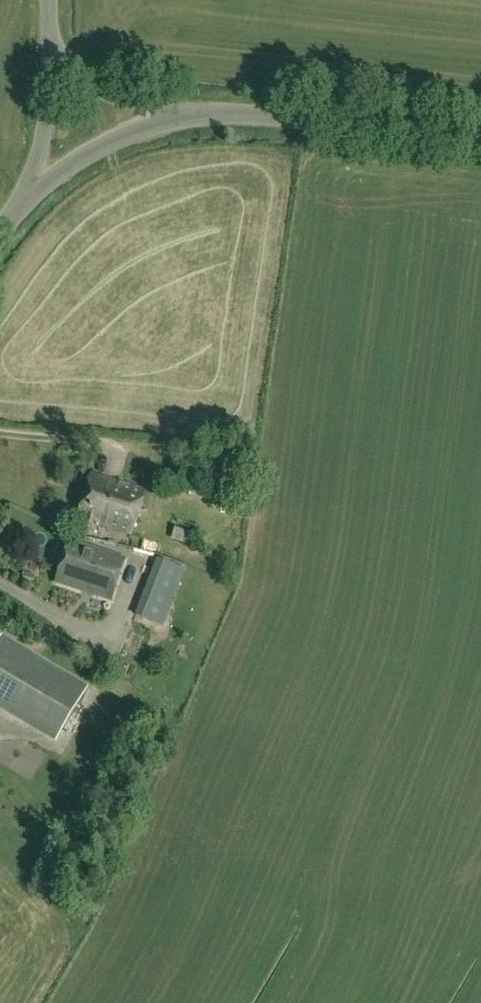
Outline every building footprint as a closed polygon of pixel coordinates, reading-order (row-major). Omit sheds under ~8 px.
[(81,530),(94,535),(97,524),(132,536),(146,493),(92,475),(78,518),(84,520),(81,530)] [(201,527),(180,520),(170,544),(181,548),(183,542),(195,547),(201,527)] [(124,560),(70,542),(57,584),(111,601),(124,560)] [(187,569),(158,559),(136,615),(165,626),(187,569)] [(89,687),(3,635),(0,639),(0,704),(58,739),(89,687)]
